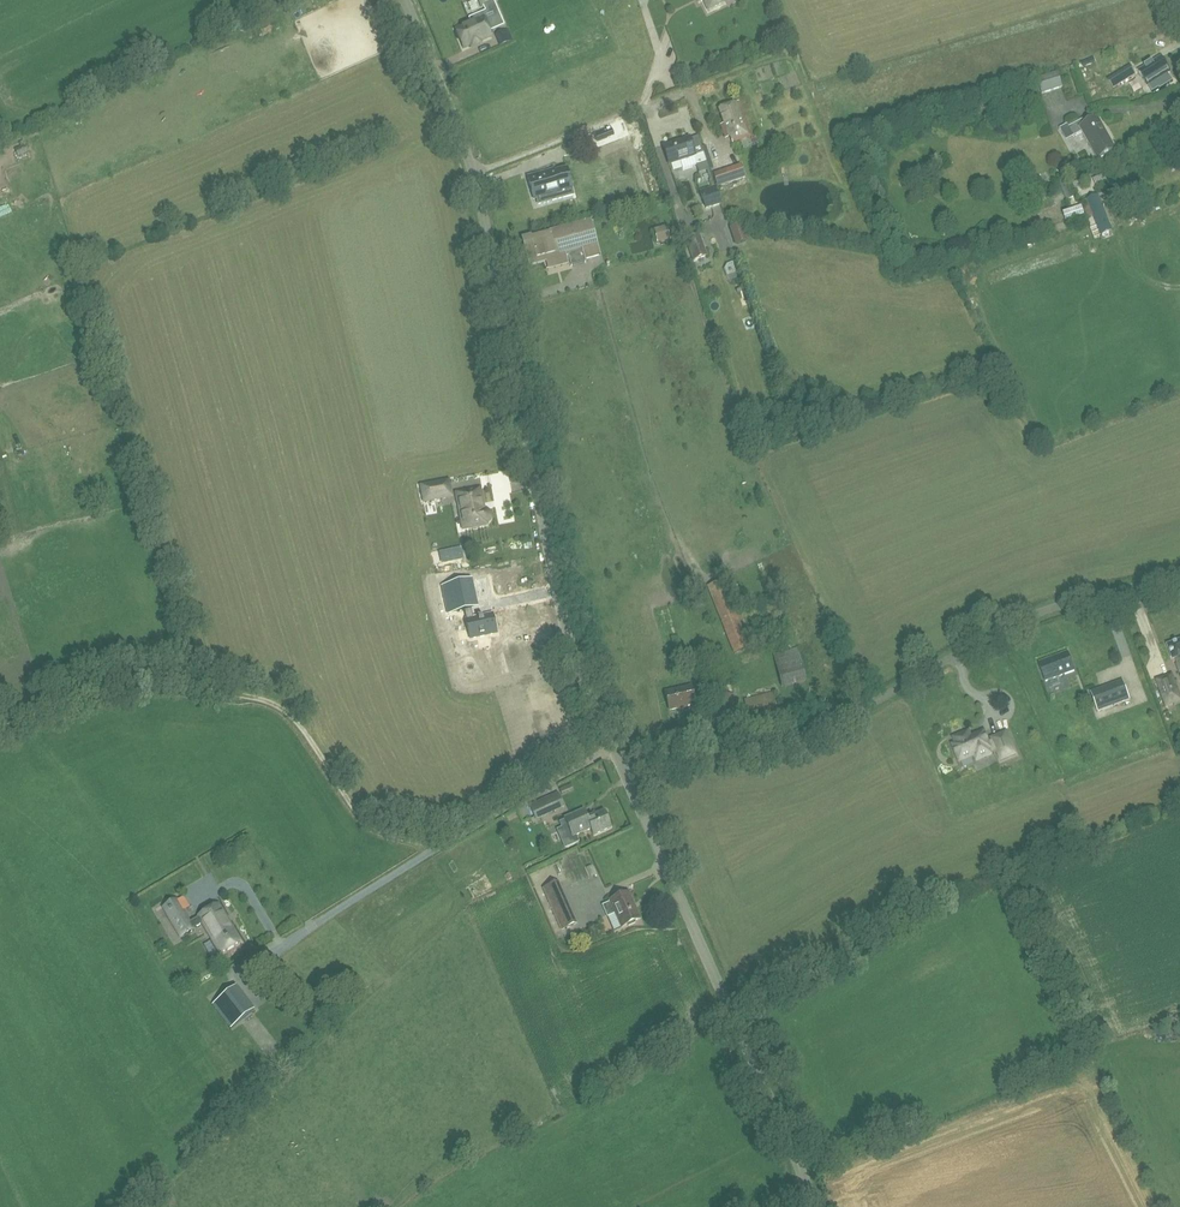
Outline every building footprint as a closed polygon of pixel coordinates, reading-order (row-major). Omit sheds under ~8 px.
[(722,0),(703,0),(708,10),(723,3),(722,0)] [(470,23),(455,29),(463,48),(469,45),(482,40),(491,36),(489,31),(503,25),(493,2),(483,6),(486,12),(469,19),(470,23)] [(1145,68),(1139,71),(1152,92),(1159,88),(1160,89),(1173,81),(1168,73),(1170,72),(1161,58),(1153,63),(1153,62),(1145,67),(1145,68)] [(1112,88),(1135,74),(1130,66),(1107,80),(1112,88)] [(1041,94),(1063,87),(1058,73),(1037,80),(1041,94)] [(749,136),(746,129),(747,129),(743,117),(739,106),(738,103),(719,110),(724,125),(721,126),(724,135),(729,133),(732,142),(739,140),(749,136)] [(1082,132),(1097,159),(1115,149),(1098,118),(1086,124),(1083,119),(1068,128),(1073,136),(1082,132)] [(688,138),(663,146),(669,164),(680,161),(683,170),(697,165),(707,162),(704,153),(703,153),(700,154),(694,156),(689,139),(688,138)] [(19,157),(28,156),(27,146),(17,147),(19,157)] [(727,168),(713,173),(717,187),(731,182),(727,168)] [(546,172),(528,177),(533,197),(535,197),(538,205),(572,195),(571,190),(566,170),(547,175),(546,172)] [(687,199),(696,197),(692,181),(683,183),(687,199)] [(707,211),(719,206),(722,205),(715,187),(700,193),(707,211)] [(1100,191),(1086,196),(1102,240),(1116,235),(1100,191)] [(1081,201),(1063,206),(1066,217),(1084,213),(1081,201)] [(1047,217),(1050,225),(1061,221),(1058,214),(1047,217)] [(741,218),(729,222),(736,242),(748,237),(741,218)] [(592,221),(522,240),(526,252),(528,263),(545,259),(546,263),(548,262),(556,260),(557,263),(567,260),(566,256),(568,256),(582,252),(584,259),(601,255),(592,221)] [(693,262),(707,257),(699,235),(685,240),(693,262)] [(584,260),(576,264),(579,270),(587,266),(584,260)] [(774,397),(767,402),(773,411),(780,406),(774,397)] [(419,485),(423,504),(453,498),(450,479),(419,485)] [(488,521),(490,519),(490,517),(490,514),(488,512),(486,511),(483,510),(479,489),(456,494),(460,514),(465,513),(468,528),(486,525),(486,523),(488,521)] [(465,581),(442,586),(446,604),(455,603),(457,612),(464,610),(466,620),(470,638),(496,633),(492,614),(473,618),(465,581)] [(734,653),(748,648),(721,581),(708,586),(734,653)] [(1168,645),(1173,658),(1176,657),(1178,662),(1177,663),(1179,671),(1179,641),(1168,645)] [(781,688),(805,682),(796,648),(773,654),(781,688)] [(1045,681),(1073,671),(1067,654),(1039,664),(1045,681)] [(1176,687),(1179,686),(1179,677),(1178,672),(1164,677),(1173,702),(1179,700),(1179,698),(1176,687)] [(717,694),(714,688),(711,680),(701,684),(704,692),(708,690),(710,697),(717,694)] [(1097,712),(1129,700),(1122,681),(1090,693),(1097,712)] [(669,710),(695,705),(691,687),(665,692),(669,710)] [(748,717),(777,710),(773,692),(744,699),(748,717)] [(1001,760),(1016,754),(1006,732),(991,738),(992,740),(989,742),(984,731),(971,737),(969,731),(953,738),(955,743),(952,745),(960,762),(974,755),(977,761),(997,752),(1001,760)] [(536,820),(564,807),(557,793),(529,805),(536,820)] [(587,819),(583,811),(564,819),(572,836),(589,829),(592,835),(610,827),(603,811),(587,819)] [(562,929),(575,923),(557,883),(544,889),(562,929)] [(639,919),(628,893),(609,901),(610,902),(602,906),(607,916),(615,913),(621,927),(639,919)] [(187,895),(180,898),(185,909),(192,905),(187,895)] [(235,945),(240,942),(229,922),(227,923),(224,918),(225,917),(218,904),(199,916),(199,917),(189,922),(176,899),(163,907),(181,937),(194,930),(193,928),(202,923),(221,953),(226,950),(226,951),(236,945),(235,945)] [(235,986),(211,1004),(230,1028),(254,1010),(235,986)] [(229,1045),(235,1041),(229,1032),(223,1036),(229,1045)]
